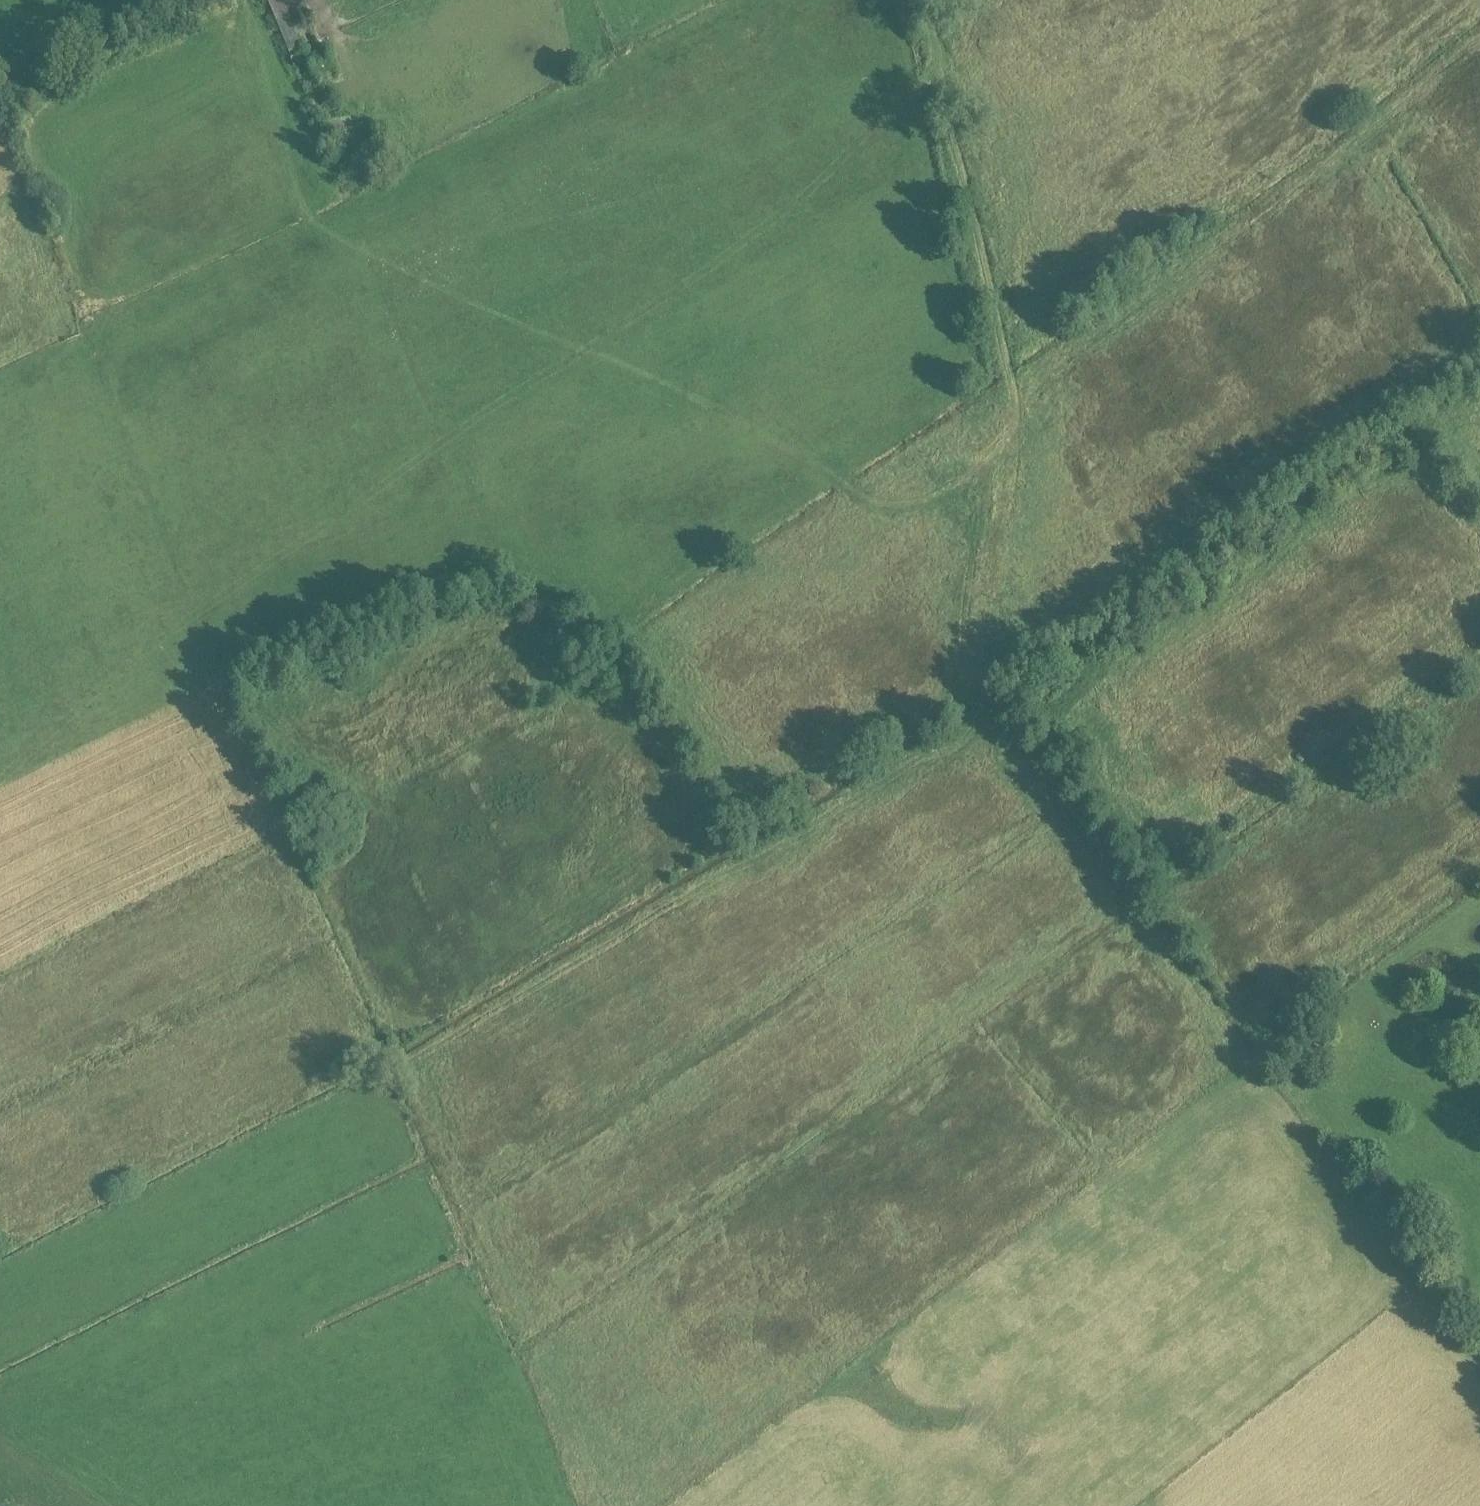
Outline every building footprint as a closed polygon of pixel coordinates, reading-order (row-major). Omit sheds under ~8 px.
[(310,53),(288,0),(268,0),(292,60),(310,53)]
